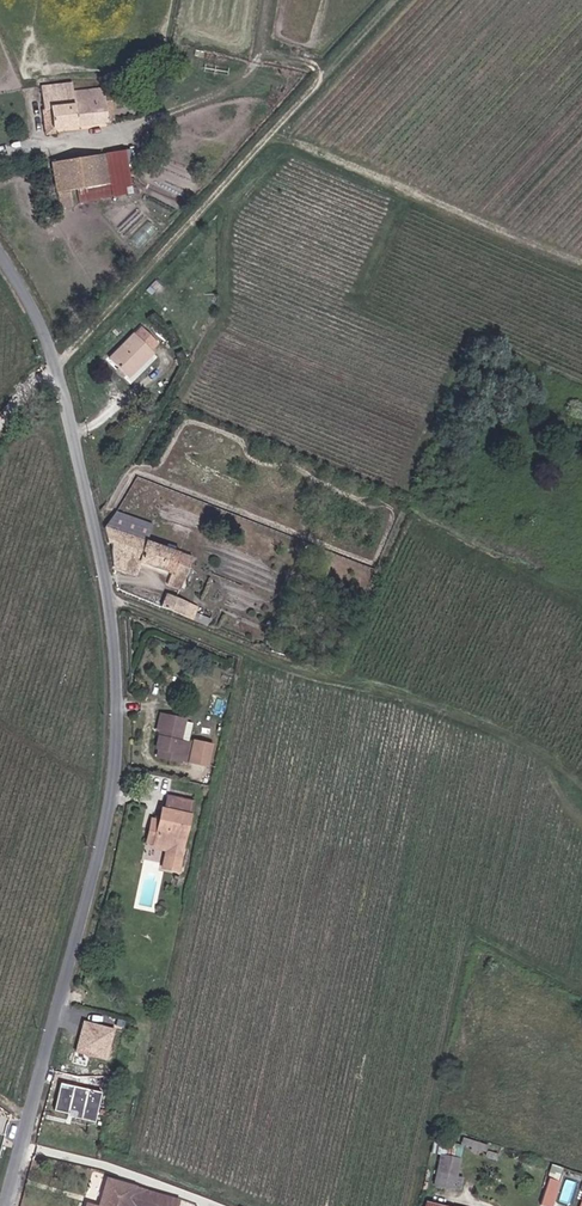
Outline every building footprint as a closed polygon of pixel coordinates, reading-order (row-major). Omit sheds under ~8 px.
[(52,128),(55,128),(114,121),(112,102),(116,101),(114,87),(103,87),(103,89),(73,93),(72,84),(41,88),(44,109),(49,108),(52,128)] [(114,87),(116,101),(122,100),(120,86),(114,87)] [(49,108),(44,109),(41,109),(45,135),(55,134),(55,128),(52,128),(49,108)] [(123,151),(105,154),(110,184),(112,197),(130,194),(123,151)] [(110,184),(105,154),(52,162),(59,208),(72,206),(69,191),(110,184)] [(154,351),(157,354),(164,347),(146,328),(112,358),(131,378),(141,368),(138,365),(154,351)] [(141,368),(157,354),(154,351),(138,365),(141,368)] [(116,511),(111,523),(154,540),(159,528),(116,511)] [(154,540),(111,523),(108,529),(111,541),(119,545),(122,568),(140,575),(145,563),(176,576),(172,587),(186,592),(199,562),(153,543),(154,540)] [(168,608),(202,624),(205,618),(198,615),(202,607),(174,594),(168,608)] [(164,730),(167,714),(162,713),(159,729),(164,730)] [(189,718),(167,714),(164,730),(160,748),(162,749),(160,757),(184,762),(184,761),(194,763),(197,745),(184,742),(189,718)] [(191,738),(194,721),(189,720),(186,737),(191,738)] [(202,746),(198,764),(213,767),(216,749),(202,746)] [(184,852),(195,803),(172,798),(169,811),(165,810),(163,822),(157,846),(184,852)] [(149,844),(157,846),(163,822),(154,820),(149,844)] [(183,857),(184,852),(157,846),(156,851),(183,857)] [(117,1028),(85,1020),(77,1051),(109,1059),(117,1028)] [(66,1083),(61,1106),(81,1110),(80,1114),(79,1118),(92,1120),(93,1115),(102,1117),(107,1092),(97,1090),(66,1083)] [(61,1111),(80,1114),(81,1110),(61,1106),(61,1111)] [(458,1138),(440,1132),(437,1143),(455,1148),(458,1138)] [(443,1148),(438,1177),(455,1180),(461,1151),(443,1148)] [(556,1184),(562,1186),(566,1175),(560,1172),(556,1184)] [(150,1195),(109,1183),(102,1205),(178,1205),(179,1204),(150,1195)] [(556,1202),(562,1186),(556,1184),(554,1183),(548,1199),(556,1202)] [(459,1204),(430,1196),(428,1205),(458,1205),(459,1204)]
